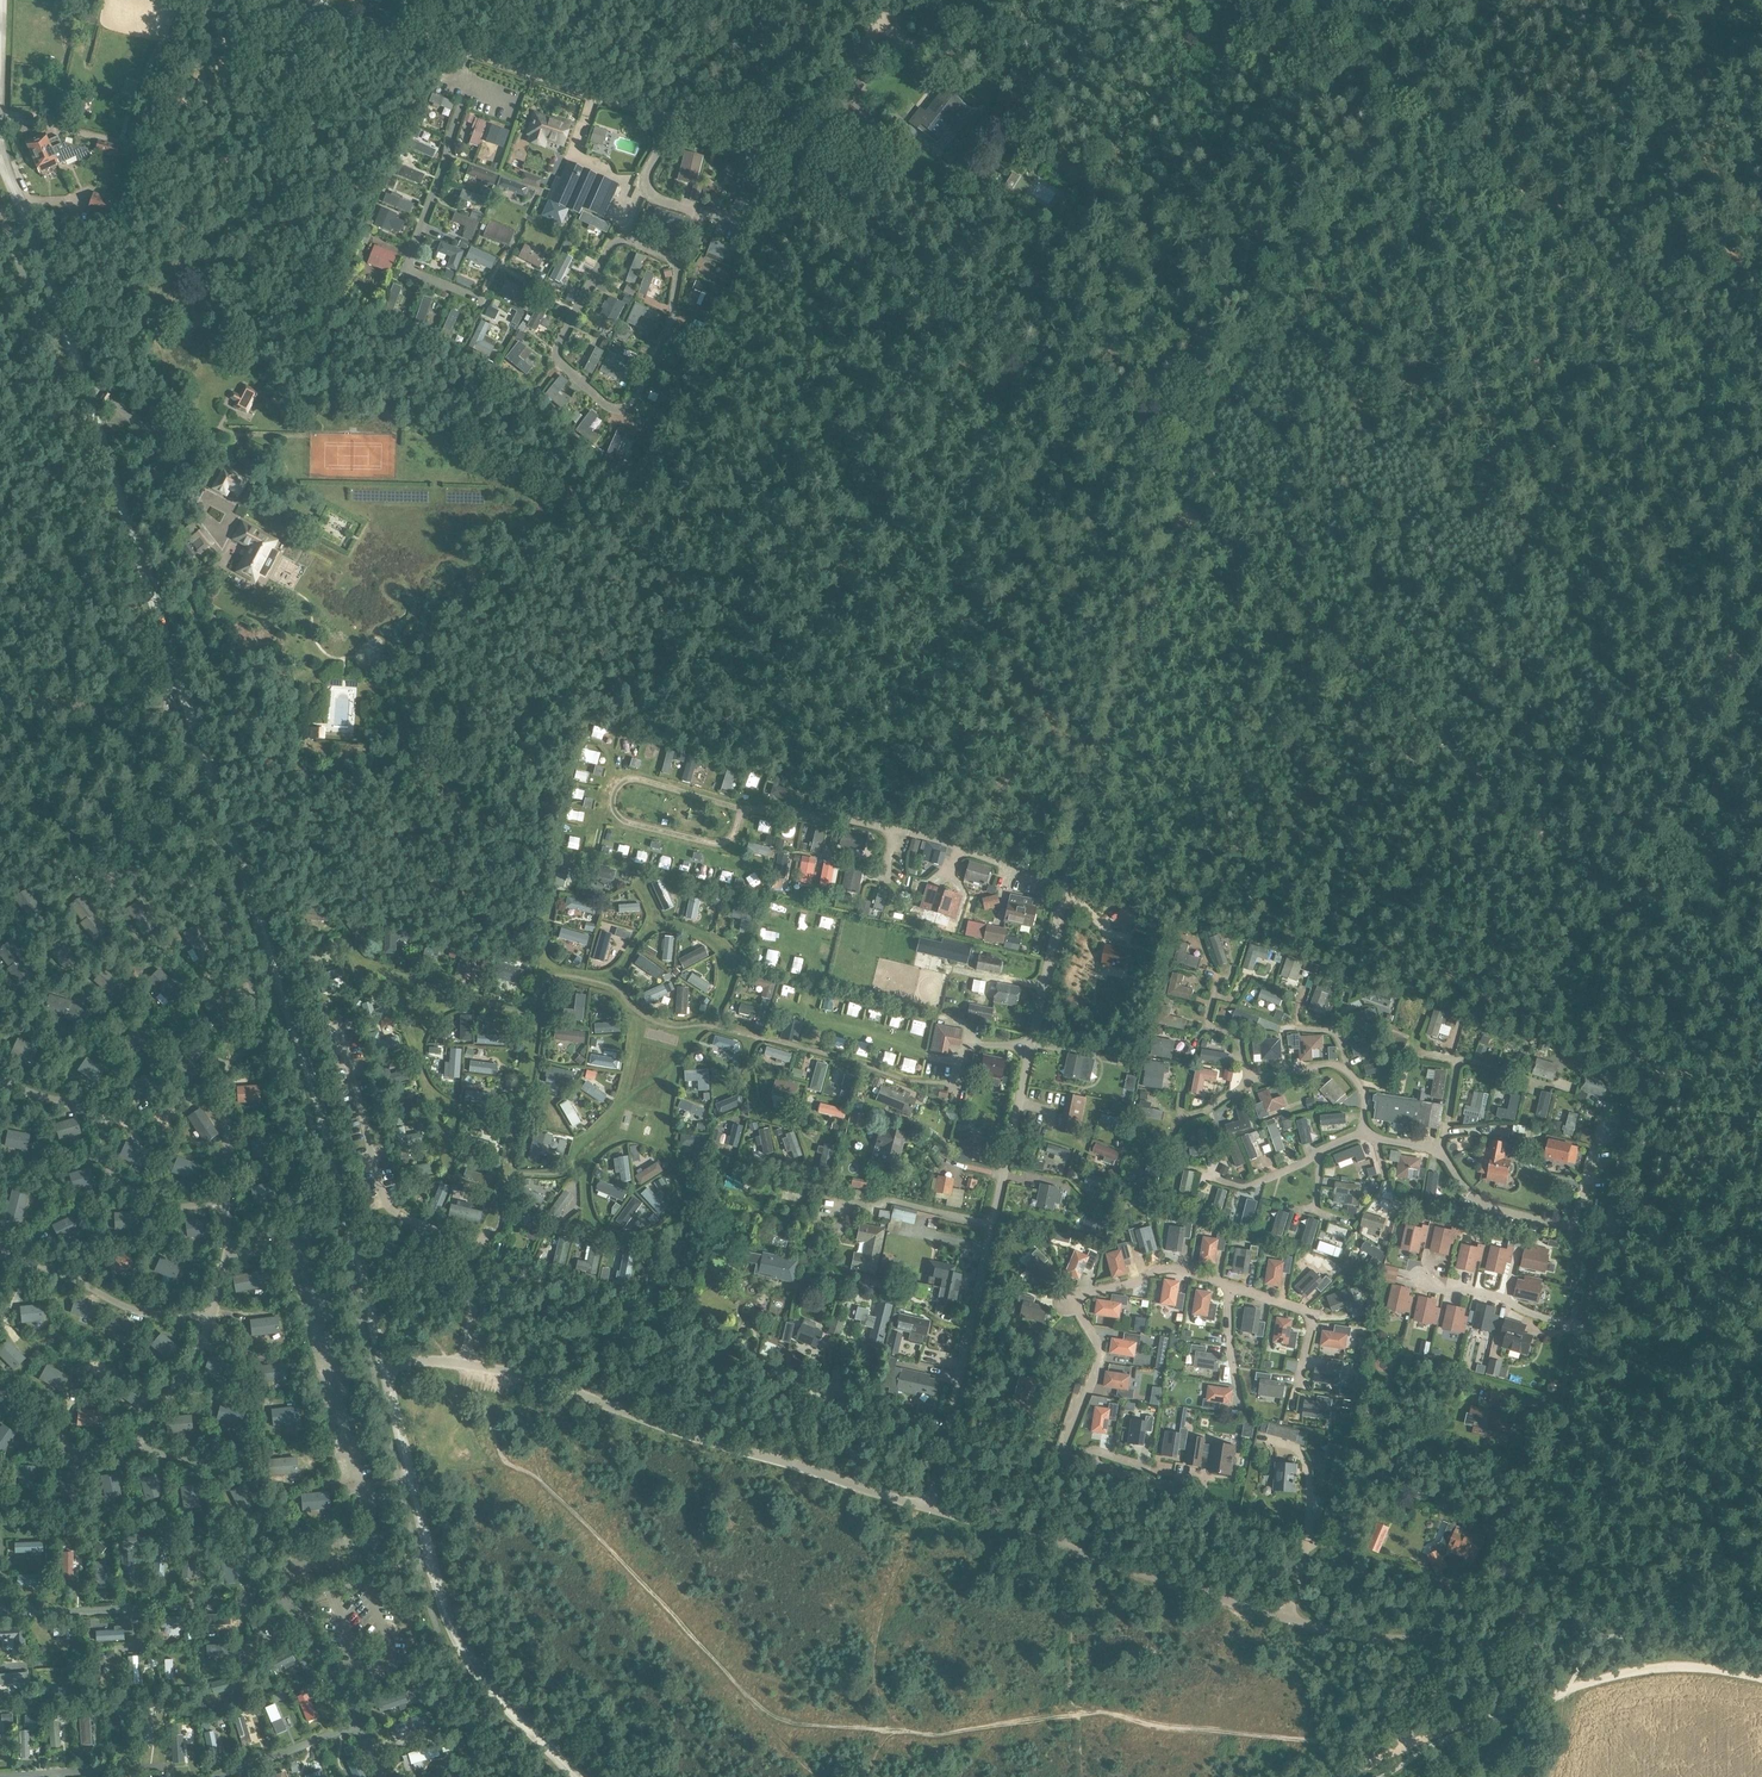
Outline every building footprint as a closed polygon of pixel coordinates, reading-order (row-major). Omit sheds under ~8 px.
[(1241,9),(1249,0),(1231,0),(1241,9)] [(79,20),(79,21),(94,24),(97,15),(82,11),(79,20)] [(911,122),(911,123),(913,125),(933,140),(937,143),(950,126),(953,128),(955,130),(971,109),(961,102),(962,102),(946,90),(946,91),(942,95),(941,94),(926,113),(923,111),(921,109),(913,120),(911,122)] [(86,91),(83,93),(82,97),(84,101),(87,101),(90,102),(93,99),(94,95),(91,92),(89,91),(86,91)] [(450,111),(453,102),(433,94),(430,102),(434,104),(434,106),(438,108),(439,106),(450,111)] [(234,117),(221,113),(216,128),(229,132),(234,117)] [(528,133),(532,134),(529,141),(544,146),(547,139),(563,145),(569,126),(535,114),(528,133)] [(475,130),(470,143),(479,146),(488,121),(479,118),(479,119),(476,118),(472,128),(475,130)] [(899,118),(885,136),(890,139),(904,122),(899,118)] [(509,132),(494,126),(487,142),(503,148),(509,132)] [(608,132),(595,128),(591,142),(603,146),(608,132)] [(58,136),(48,141),(45,134),(26,143),(32,157),(51,148),(61,144),(58,136)] [(873,152),(879,144),(868,135),(861,143),(873,152)] [(99,141),(97,151),(117,156),(119,146),(99,141)] [(32,157),(39,173),(49,169),(50,169),(57,166),(57,165),(58,165),(77,157),(77,156),(78,156),(73,145),(63,143),(62,144),(61,144),(51,148),(32,157)] [(88,149),(73,145),(78,156),(77,156),(77,157),(79,161),(91,156),(88,149)] [(685,152),(682,163),(691,165),(687,182),(696,185),(703,156),(685,152)] [(562,179),(552,202),(567,209),(579,214),(582,207),(596,214),(605,192),(592,186),(596,177),(569,164),(562,179)] [(470,165),(467,173),(466,175),(481,181),(480,183),(488,186),(489,184),(495,186),(498,176),(470,165)] [(1013,172),(1001,192),(1010,197),(1022,178),(1013,172)] [(532,176),(529,184),(538,188),(542,179),(532,176)] [(1083,185),(1086,188),(1077,198),(1086,206),(1100,190),(1088,179),(1083,185)] [(694,185),(690,201),(698,203),(702,187),(694,185)] [(714,188),(702,190),(705,199),(716,197),(714,188)] [(500,192),(493,189),(490,197),(497,200),(500,192)] [(761,189),(757,201),(765,204),(770,193),(761,189)] [(398,198),(399,195),(393,192),(391,195),(387,194),(383,202),(410,213),(414,204),(398,198)] [(117,201),(95,194),(89,211),(111,219),(117,201)] [(550,201),(544,215),(561,223),(567,209),(552,202),(550,201)] [(382,207),(374,225),(389,232),(391,228),(392,228),(396,218),(395,218),(397,214),(382,207)] [(660,212),(657,222),(671,226),(670,232),(678,234),(680,231),(683,219),(660,212)] [(479,224),(457,214),(453,223),(467,229),(463,238),(472,242),(479,224)] [(515,231),(491,222),(485,237),(509,247),(515,231)] [(714,238),(708,253),(723,259),(722,263),(728,265),(736,246),(714,238)] [(464,251),(442,243),(439,251),(452,256),(448,267),(456,270),(464,251)] [(397,254),(375,244),(368,262),(389,271),(397,254)] [(545,255),(525,246),(519,259),(539,269),(545,255)] [(471,248),(467,258),(491,269),(496,259),(471,248)] [(455,273),(447,269),(444,276),(451,280),(455,273)] [(565,294),(574,275),(559,269),(550,288),(565,294)] [(463,285),(466,278),(459,276),(456,282),(463,285)] [(507,279),(501,291),(521,301),(527,289),(507,279)] [(718,288),(698,281),(695,290),(707,294),(702,307),(710,310),(718,288)] [(579,291),(572,288),(569,294),(576,298),(579,291)] [(389,293),(388,307),(400,308),(400,294),(389,293)] [(576,298),(569,294),(566,300),(573,304),(576,298)] [(625,296),(622,302),(629,305),(632,299),(625,296)] [(605,301),(602,308),(604,309),(601,315),(616,322),(625,304),(610,297),(607,302),(605,301)] [(636,301),(627,320),(634,324),(640,311),(655,318),(658,311),(636,301)] [(481,321),(469,347),(489,356),(494,346),(481,340),(488,324),(481,321)] [(582,335),(575,332),(572,338),(579,341),(582,335)] [(526,345),(520,341),(506,358),(527,375),(532,369),(517,356),(526,345)] [(602,370),(616,377),(625,358),(611,351),(602,370)] [(661,362),(658,370),(680,379),(687,362),(679,358),(674,368),(661,362)] [(562,375),(546,394),(563,409),(568,403),(558,394),(569,380),(562,375)] [(653,383),(650,391),(651,392),(659,395),(662,396),(657,408),(665,412),(671,400),(674,392),(653,383)] [(233,392),(230,398),(236,401),(236,402),(234,406),(247,413),(259,393),(245,385),(242,392),(240,396),(233,392)] [(588,429),(597,417),(591,412),(576,430),(594,444),(599,437),(588,429)] [(618,430),(602,465),(610,469),(613,463),(618,465),(620,461),(622,463),(626,454),(618,451),(625,434),(618,430)] [(224,467),(213,488),(226,495),(229,488),(234,491),(242,477),(237,474),(224,467)] [(242,520),(232,540),(248,548),(239,564),(236,571),(257,582),(260,577),(260,576),(261,575),(265,577),(277,553),(273,551),(279,540),(242,520)] [(203,528),(191,538),(190,538),(202,554),(215,544),(203,528)] [(188,543),(181,548),(190,559),(197,554),(191,547),(188,543)] [(274,585),(280,573),(273,569),(267,581),(274,585)] [(369,657),(369,662),(371,666),(376,666),(380,664),(380,659),(378,655),(373,654),(369,657)] [(315,728),(310,727),(310,739),(314,739),(321,739),(322,739),(324,739),(324,728),(322,728),(321,728),(315,728)] [(640,774),(648,776),(652,758),(645,757),(640,774)] [(632,759),(630,766),(639,769),(641,761),(632,759)] [(594,775),(601,777),(603,768),(596,766),(594,775)] [(683,773),(674,770),(671,778),(680,781),(683,773)] [(583,807),(591,809),(593,800),(585,798),(583,807)] [(818,802),(815,808),(821,811),(824,804),(818,802)] [(684,816),(686,832),(698,830),(696,814),(684,816)] [(563,827),(561,836),(559,845),(569,847),(571,838),(585,840),(586,832),(563,827)] [(843,829),(840,844),(864,849),(867,835),(843,829)] [(774,837),(767,835),(765,843),(772,845),(774,837)] [(598,859),(598,839),(590,839),(590,859),(598,859)] [(785,841),(777,839),(775,846),(777,847),(777,849),(783,851),(785,841)] [(909,849),(919,852),(921,841),(911,839),(909,849)] [(926,842),(924,850),(921,860),(942,865),(944,856),(949,857),(951,849),(926,842)] [(621,864),(624,845),(613,843),(610,862),(621,864)] [(767,862),(768,855),(748,852),(748,859),(767,862)] [(576,864),(571,863),(572,857),(562,855),(556,884),(566,886),(569,870),(575,871),(576,864)] [(798,881),(812,884),(816,860),(803,857),(798,881)] [(648,865),(656,867),(658,861),(651,859),(649,859),(648,865)] [(991,868),(968,861),(963,879),(985,886),(991,868)] [(822,869),(819,894),(832,896),(835,871),(822,869)] [(858,893),(862,872),(846,869),(842,890),(858,893)] [(704,872),(696,870),(694,876),(703,878),(704,872)] [(922,880),(914,878),(912,887),(920,889),(922,880)] [(740,880),(736,879),(734,886),(743,888),(744,881),(740,880)] [(927,885),(919,908),(937,914),(944,890),(927,885)] [(997,887),(989,885),(987,892),(995,895),(997,887)] [(27,889),(15,898),(29,917),(41,908),(33,897),(27,889)] [(962,896),(944,890),(937,914),(955,920),(962,896)] [(881,920),(889,900),(873,893),(865,914),(881,920)] [(1008,903),(1004,922),(1031,927),(1035,909),(1020,906),(1019,905),(1021,896),(1010,894),(1008,903)] [(999,904),(997,895),(983,898),(985,907),(999,904)] [(93,914),(94,914),(96,912),(83,896),(71,905),(83,921),(93,914)] [(689,900),(685,927),(699,929),(703,901),(689,900)] [(747,902),(735,900),(732,915),(744,917),(741,931),(750,933),(755,908),(746,906),(747,902)] [(140,901),(127,909),(143,934),(156,926),(148,914),(140,901)] [(1126,902),(1110,914),(1115,921),(1131,909),(1126,902)] [(1134,906),(1132,911),(1144,915),(1146,910),(1134,906)] [(999,908),(982,911),(983,918),(1000,916),(999,908)] [(93,914),(83,921),(81,923),(94,940),(106,930),(94,914),(93,914)] [(895,916),(894,925),(901,926),(903,917),(895,916)] [(197,925),(184,933),(199,959),(212,951),(203,935),(197,925)] [(986,939),(1003,943),(1004,936),(1005,929),(988,926),(986,939)] [(385,928),(385,953),(395,953),(395,938),(408,938),(408,928),(385,928)] [(962,944),(981,946),(983,931),(964,929),(962,944)] [(1207,929),(1204,930),(1208,938),(1214,936),(1212,931),(1207,929)] [(631,933),(624,931),(623,935),(625,939),(629,940),(631,933)] [(1133,934),(1131,944),(1146,947),(1148,937),(1133,934)] [(668,936),(665,958),(665,959),(675,960),(677,937),(668,936)] [(1006,936),(1004,948),(1018,951),(1021,939),(1006,936)] [(565,950),(580,952),(582,940),(566,938),(565,950)] [(21,961),(24,958),(10,939),(0,947),(0,950),(11,964),(12,965),(20,959),(21,961)] [(427,942),(421,965),(430,967),(433,956),(438,957),(441,946),(427,942)] [(1178,950),(1174,962),(1197,969),(1200,959),(1186,955),(1189,945),(1180,942),(1179,947),(1178,950)] [(1251,944),(1244,967),(1253,969),(1257,956),(1268,959),(1271,950),(1251,944)] [(953,946),(950,958),(967,962),(969,950),(953,946)] [(1106,946),(1102,963),(1124,968),(1128,951),(1106,946)] [(703,949),(679,960),(684,969),(707,958),(703,949)] [(1277,953),(1274,962),(1281,964),(1283,955),(1277,953)] [(985,957),(979,955),(975,970),(998,975),(1002,960),(985,957)] [(1288,955),(1281,975),(1297,981),(1304,960),(1288,955)] [(641,957),(635,966),(657,980),(663,971),(641,957)] [(12,965),(11,964),(8,967),(22,986),(33,977),(21,961),(20,959),(12,965)] [(1306,961),(1303,971),(1314,975),(1315,973),(1318,974),(1320,966),(1306,961)] [(498,962),(494,976),(519,984),(524,970),(498,962)] [(343,966),(320,973),(315,975),(321,995),(331,991),(328,980),(345,975),(343,966)] [(101,973),(94,980),(117,1000),(127,989),(104,969),(101,973)] [(152,975),(148,980),(169,1002),(180,991),(172,982),(158,969),(152,975)] [(1323,969),(1319,978),(1328,982),(1332,973),(1323,969)] [(1185,975),(1173,972),(1168,995),(1192,1000),(1194,990),(1182,987),(1185,975)] [(777,981),(753,974),(751,983),(765,987),(762,997),(771,1000),(777,981)] [(711,987),(692,975),(687,982),(706,994),(711,987)] [(992,982),(990,989),(996,991),(994,1002),(1015,1006),(1019,988),(997,984),(997,983),(992,982)] [(646,1005),(666,997),(662,986),(642,994),(646,1005)] [(1324,1007),(1327,1008),(1333,991),(1317,986),(1309,1008),(1322,1013),(1324,1007)] [(676,1015),(686,1015),(688,990),(678,990),(676,1015)] [(565,1008),(564,1018),(564,1019),(584,1021),(587,994),(578,993),(576,1009),(565,1008)] [(69,1004),(71,1004),(72,1000),(58,996),(49,994),(46,1007),(65,1013),(67,1013),(69,1004)] [(204,1000),(216,1027),(230,1020),(221,1002),(217,994),(204,1000)] [(1162,996),(1161,1002),(1169,1004),(1171,998),(1162,996)] [(374,1010),(371,1001),(363,1004),(367,1021),(391,1014),(389,1006),(374,1010)] [(67,1013),(65,1013),(64,1017),(87,1023),(91,1010),(81,1007),(71,1004),(69,1004),(67,1013)] [(970,1004),(967,1018),(990,1022),(993,1009),(970,1004)] [(1157,1022),(1184,1029),(1186,1020),(1169,1015),(1171,1007),(1162,1004),(1157,1022)] [(1364,1022),(1366,1026),(1375,1022),(1370,1007),(1353,1013),(1356,1024),(1357,1024),(1364,1022)] [(1436,1008),(1428,1034),(1437,1037),(1442,1023),(1444,1024),(1446,1017),(1444,1016),(1445,1011),(1436,1008)] [(1277,1011),(1275,1018),(1282,1021),(1285,1014),(1277,1011)] [(1450,1014),(1447,1025),(1455,1027),(1459,1017),(1450,1014)] [(1233,1026),(1254,1034),(1258,1023),(1237,1015),(1233,1026)] [(793,1041),(797,1022),(784,1019),(780,1038),(793,1041)] [(737,1029),(748,1030),(749,1022),(738,1020),(737,1029)] [(936,1024),(933,1041),(949,1045),(959,1047),(962,1035),(963,1030),(948,1027),(936,1024)] [(1154,1026),(1153,1032),(1162,1034),(1164,1028),(1154,1026)] [(129,1028),(124,1043),(148,1052),(153,1038),(140,1032),(129,1028)] [(381,1041),(379,1032),(370,1034),(375,1052),(399,1045),(396,1036),(381,1041)] [(595,1042),(609,1042),(609,1033),(595,1033),(595,1042)] [(1299,1034),(1292,1034),(1292,1049),(1300,1049),(1301,1061),(1312,1060),(1312,1048),(1322,1048),(1322,1036),(1299,1037),(1299,1034)] [(1154,1037),(1151,1055),(1171,1059),(1175,1041),(1154,1037)] [(17,1038),(11,1052),(31,1061),(37,1047),(17,1038)] [(1265,1040),(1261,1040),(1262,1060),(1283,1059),(1281,1039),(1273,1039),(1265,1040)] [(1541,1041),(1539,1049),(1545,1052),(1548,1043),(1541,1041)] [(476,1045),(476,1056),(504,1056),(504,1046),(476,1045)] [(1480,1046),(1477,1055),(1484,1058),(1487,1049),(1480,1046)] [(767,1047),(764,1055),(777,1059),(776,1062),(781,1063),(782,1061),(789,1063),(792,1054),(767,1047)] [(1261,1063),(1261,1048),(1252,1049),(1253,1063),(1261,1063)] [(973,1054),(969,1072),(980,1075),(981,1075),(980,1080),(981,1082),(988,1083),(990,1082),(991,1077),(999,1079),(1001,1079),(1001,1078),(1005,1063),(1005,1061),(973,1054)] [(1070,1055),(1067,1069),(1069,1069),(1068,1076),(1090,1081),(1092,1071),(1089,1070),(1091,1061),(1086,1060),(1086,1059),(1070,1055)] [(89,1077),(96,1082),(105,1069),(87,1056),(77,1069),(89,1077)] [(192,1062),(181,1057),(175,1071),(195,1080),(201,1065),(192,1062)] [(1553,1081),(1559,1064),(1538,1057),(1532,1074),(1553,1081)] [(1365,1066),(1368,1075),(1381,1071),(1384,1081),(1392,1079),(1386,1060),(1365,1066)] [(387,1063),(379,1065),(384,1086),(408,1079),(406,1071),(390,1075),(387,1063)] [(1217,1071),(1197,1068),(1192,1092),(1201,1093),(1204,1080),(1215,1082),(1217,1071)] [(1147,1069),(1144,1086),(1161,1088),(1163,1071),(1147,1069)] [(1435,1069),(1434,1079),(1431,1097),(1442,1099),(1447,1071),(1435,1069)] [(708,1070),(685,1071),(685,1082),(698,1081),(699,1091),(709,1091),(708,1070)] [(143,1074),(129,1081),(138,1102),(153,1095),(146,1080),(143,1074)] [(1135,1092),(1138,1077),(1128,1075),(1125,1090),(1135,1092)] [(1605,1097),(1609,1082),(1586,1075),(1581,1090),(1605,1097)] [(594,1089),(596,1081),(586,1078),(584,1086),(594,1089)] [(773,1094),(796,1100),(800,1084),(777,1078),(773,1094)] [(1326,1091),(1324,1093),(1333,1104),(1346,1093),(1333,1079),(1323,1088),(1326,1091)] [(393,1085),(394,1091),(406,1088),(404,1082),(393,1085)] [(540,1091),(547,1092),(549,1085),(542,1084),(540,1091)] [(259,1085),(238,1086),(238,1102),(259,1101),(259,1085)] [(590,1087),(582,1094),(599,1114),(607,1108),(590,1087)] [(876,1101),(910,1115),(916,1101),(909,1098),(910,1094),(904,1091),(902,1095),(881,1087),(876,1101)] [(1259,1092),(1263,1102),(1254,1105),(1259,1119),(1266,1116),(1265,1113),(1286,1107),(1282,1096),(1272,1099),(1269,1089),(1259,1092)] [(939,1096),(939,1097),(946,1099),(948,1092),(940,1090),(939,1096)] [(1142,1091),(1140,1099),(1148,1100),(1149,1092),(1142,1091)] [(1417,1099),(1417,1101),(1422,1102),(1425,1102),(1426,1093),(1418,1092),(1417,1099)] [(1477,1107),(1471,1106),(1465,1105),(1462,1114),(1465,1114),(1483,1118),(1489,1094),(1480,1092),(1477,1107)] [(1581,1092),(1579,1098),(1586,1101),(1589,1094),(1581,1092)] [(1388,1095),(1376,1093),(1372,1121),(1413,1127),(1413,1126),(1418,1127),(1422,1102),(1417,1101),(1416,1101),(1417,1099),(1388,1095)] [(1498,1108),(1497,1116),(1515,1120),(1520,1096),(1511,1094),(1508,1110),(1498,1108)] [(532,1117),(542,1120),(547,1097),(537,1095),(532,1117)] [(1069,1095),(1069,1096),(1062,1132),(1080,1136),(1087,1099),(1069,1095)] [(770,1097),(770,1115),(785,1115),(785,1097),(770,1097)] [(1313,1099),(1306,1101),(1309,1109),(1315,1107),(1313,1099)] [(1140,1106),(1138,1115),(1163,1121),(1165,1112),(1150,1108),(1151,1103),(1141,1101),(1140,1106)] [(1425,1102),(1422,1102),(1418,1127),(1439,1130),(1443,1105),(1425,1102)] [(1236,1106),(1240,1121),(1225,1124),(1228,1133),(1251,1127),(1245,1104),(1236,1106)] [(200,1108),(188,1116),(205,1142),(218,1134),(209,1121),(200,1108)] [(680,1108),(675,1120),(698,1130),(703,1118),(680,1108)] [(835,1120),(837,1113),(821,1108),(819,1116),(835,1120)] [(861,1125),(864,1114),(854,1112),(851,1123),(861,1125)] [(1102,1115),(1100,1122),(1108,1124),(1107,1127),(1113,1128),(1114,1125),(1123,1127),(1125,1120),(1102,1115)] [(1466,1115),(1464,1125),(1477,1124),(1479,1118),(1466,1115)] [(1589,1117),(1585,1143),(1601,1146),(1605,1120),(1589,1117)] [(55,1123),(59,1139),(80,1134),(76,1118),(55,1123)] [(1290,1120),(1283,1122),(1285,1131),(1293,1129),(1294,1128),(1291,1119),(1290,1120)] [(1136,1120),(1134,1128),(1142,1130),(1144,1123),(1136,1120)] [(1555,1121),(1552,1129),(1560,1131),(1562,1123),(1555,1121)] [(728,1136),(726,1145),(737,1148),(743,1127),(734,1124),(730,1137),(728,1136)] [(1276,1124),(1268,1127),(1276,1152),(1285,1149),(1276,1124)] [(920,1131),(930,1138),(934,1132),(923,1126),(920,1131)] [(1304,1126),(1294,1129),(1302,1153),(1312,1149),(1304,1126)] [(404,1127),(394,1128),(398,1147),(422,1143),(421,1134),(405,1137),(404,1127)] [(760,1129),(761,1135),(755,1136),(758,1147),(764,1145),(765,1153),(776,1151),(770,1127),(760,1129)] [(875,1147),(872,1159),(876,1160),(895,1165),(897,1156),(898,1156),(904,1133),(885,1128),(884,1135),(878,1134),(875,1147)] [(1190,1157),(1200,1156),(1209,1155),(1206,1128),(1197,1129),(1199,1145),(1189,1146),(1190,1157)] [(1265,1130),(1259,1133),(1262,1140),(1268,1138),(1265,1130)] [(9,1131),(6,1147),(27,1151),(30,1134),(16,1132),(9,1131)] [(536,1131),(529,1159),(537,1161),(542,1142),(551,1144),(553,1135),(536,1131)] [(1260,1138),(1257,1131),(1241,1137),(1250,1160),(1258,1157),(1253,1143),(1257,1142),(1256,1140),(1260,1138)] [(1526,1134),(1509,1131),(1508,1139),(1525,1142),(1526,1134)] [(787,1138),(782,1139),(787,1153),(791,1151),(794,1159),(803,1156),(794,1132),(786,1135),(787,1138)] [(707,1136),(682,1134),(681,1145),(696,1146),(695,1156),(706,1157),(707,1136)] [(983,1137),(974,1135),(972,1142),(982,1144),(983,1137)] [(1221,1135),(1214,1136),(1216,1145),(1223,1144),(1221,1135)] [(273,1136),(250,1141),(252,1150),(253,1155),(276,1150),(273,1136)] [(558,1146),(566,1148),(567,1141),(560,1139),(558,1146)] [(1486,1178),(1507,1182),(1511,1162),(1502,1160),(1506,1143),(1491,1140),(1490,1149),(1492,1150),(1486,1178)] [(1550,1140),(1545,1158),(1567,1163),(1571,1145),(1550,1140)] [(123,1146),(119,1156),(141,1165),(147,1151),(125,1142),(123,1146)] [(826,1143),(825,1147),(819,1145),(817,1153),(823,1154),(819,1171),(830,1173),(837,1145),(826,1143)] [(1117,1161),(1120,1153),(1097,1144),(1094,1152),(1106,1157),(1104,1162),(1114,1165),(1115,1161),(1117,1161)] [(1175,1145),(1172,1154),(1181,1157),(1183,1148),(1175,1145)] [(1360,1145),(1334,1155),(1337,1163),(1356,1156),(1358,1162),(1366,1159),(1360,1145)] [(961,1151),(959,1159),(971,1161),(972,1154),(961,1151)] [(1399,1162),(1397,1176),(1407,1178),(1409,1168),(1418,1170),(1420,1158),(1401,1156),(1401,1152),(1392,1151),(1390,1161),(1399,1162)] [(178,1156),(172,1171),(195,1181),(198,1173),(201,1166),(178,1156)] [(1262,1169),(1272,1166),(1270,1160),(1261,1163),(1262,1169)] [(90,1167),(69,1173),(74,1189),(94,1182),(92,1175),(90,1167)] [(1223,1167),(1220,1174),(1225,1176),(1227,1177),(1230,1170),(1223,1167)] [(1376,1167),(1368,1169),(1370,1177),(1378,1175),(1376,1167)] [(1132,1183),(1131,1188),(1142,1191),(1142,1192),(1156,1195),(1161,1173),(1147,1170),(1145,1180),(1142,1179),(1141,1184),(1132,1183)] [(1110,1180),(1087,1174),(1085,1183),(1095,1186),(1094,1190),(1098,1191),(1099,1187),(1107,1189),(1110,1180)] [(432,1176),(414,1179),(415,1185),(433,1183),(432,1176)] [(728,1176),(725,1187),(743,1191),(746,1180),(728,1176)] [(951,1196),(953,1188),(955,1180),(937,1176),(933,1192),(951,1196)] [(867,1180),(853,1177),(850,1187),(864,1190),(867,1180)] [(969,1179),(967,1187),(976,1189),(978,1181),(969,1179)] [(1186,1198),(1192,1199),(1195,1181),(1189,1180),(1186,1198)] [(273,1182),(252,1186),(253,1194),(255,1202),(276,1198),(273,1182)] [(1336,1182),(1335,1192),(1349,1194),(1347,1205),(1357,1206),(1360,1186),(1336,1182)] [(1371,1183),(1367,1189),(1374,1193),(1378,1187),(1379,1186),(1375,1183),(1371,1183)] [(1057,1189),(1041,1185),(1038,1199),(1040,1200),(1038,1207),(1052,1210),(1054,1203),(1059,1204),(1062,1192),(1057,1191),(1057,1189)] [(28,1193),(12,1189),(5,1215),(12,1217),(21,1219),(28,1193)] [(616,1205),(619,1196),(597,1189),(594,1198),(616,1205)] [(850,1189),(849,1198),(855,1199),(857,1190),(850,1189)] [(1257,1212),(1261,1200),(1243,1194),(1231,1190),(1230,1189),(1226,1204),(1220,1222),(1231,1226),(1251,1233),(1257,1212)] [(1411,1191),(1410,1198),(1419,1199),(1420,1193),(1411,1191)] [(1163,1192),(1161,1198),(1168,1200),(1170,1194),(1163,1192)] [(665,1212),(646,1193),(638,1201),(657,1220),(665,1212)] [(1212,1211),(1221,1214),(1226,1199),(1217,1196),(1212,1211)] [(557,1225),(572,1204),(563,1198),(547,1219),(557,1225)] [(1567,1206),(1562,1211),(1567,1217),(1573,1211),(1567,1206)] [(1349,1207),(1347,1217),(1356,1218),(1357,1216),(1358,1209),(1358,1208),(1349,1207)] [(895,1209),(892,1219),(902,1221),(904,1211),(895,1209)] [(1129,1210),(1121,1212),(1124,1221),(1132,1219),(1129,1210)] [(122,1212),(114,1212),(115,1228),(137,1228),(136,1212),(122,1212)] [(1364,1213),(1361,1224),(1361,1225),(1382,1231),(1385,1219),(1364,1213)] [(1423,1213),(1422,1220),(1429,1222),(1430,1214),(1423,1213)] [(72,1215),(52,1225),(57,1234),(59,1239),(79,1229),(72,1215)] [(1449,1217),(1447,1226),(1458,1228),(1460,1220),(1449,1217)] [(196,1220),(186,1221),(188,1237),(209,1235),(207,1218),(196,1220)] [(1102,1222),(1095,1221),(1086,1219),(1083,1231),(1099,1235),(1102,1222)] [(1166,1251),(1180,1253),(1182,1238),(1189,1239),(1192,1224),(1184,1223),(1183,1229),(1170,1227),(1166,1251)] [(1290,1224),(1288,1230),(1297,1232),(1298,1226),(1290,1224)] [(1426,1239),(1429,1227),(1423,1225),(1422,1229),(1407,1225),(1402,1248),(1418,1252),(1421,1238),(1426,1239)] [(855,1254),(852,1268),(874,1273),(883,1230),(861,1226),(858,1239),(868,1241),(865,1256),(855,1254)] [(1128,1230),(1132,1245),(1139,1243),(1142,1254),(1156,1250),(1150,1227),(1137,1231),(1136,1228),(1128,1230)] [(1450,1240),(1455,1241),(1458,1229),(1452,1227),(1451,1231),(1436,1227),(1431,1250),(1447,1254),(1449,1243),(1450,1240)] [(1334,1245),(1326,1243),(1326,1242),(1323,1250),(1340,1255),(1347,1232),(1340,1229),(1334,1245)] [(539,1234),(530,1230),(527,1238),(535,1242),(539,1234)] [(1057,1232),(1055,1240),(1070,1244),(1072,1235),(1057,1232)] [(1233,1233),(1231,1240),(1242,1242),(1244,1235),(1233,1233)] [(1200,1262),(1214,1264),(1216,1250),(1223,1251),(1226,1236),(1218,1235),(1217,1240),(1203,1238),(1200,1262)] [(1367,1241),(1362,1249),(1374,1256),(1372,1260),(1377,1264),(1385,1253),(1367,1241)] [(1106,1255),(1113,1278),(1127,1274),(1123,1260),(1130,1258),(1125,1244),(1118,1246),(1119,1251),(1106,1255)] [(589,1264),(579,1261),(578,1269),(596,1273),(602,1247),(593,1245),(589,1264)] [(1290,1245),(1288,1252),(1296,1254),(1297,1247),(1290,1245)] [(1478,1248),(1462,1245),(1457,1267),(1473,1271),(1476,1257),(1481,1258),(1484,1246),(1478,1245),(1478,1248)] [(1256,1262),(1258,1247),(1250,1246),(1249,1251),(1236,1249),(1233,1273),(1247,1275),(1249,1261),(1256,1262)] [(1506,1259),(1511,1260),(1514,1248),(1508,1246),(1507,1250),(1492,1247),(1487,1269),(1503,1273),(1506,1259)] [(808,1247),(806,1256),(808,1256),(817,1258),(818,1251),(819,1250),(819,1249),(810,1247),(808,1247)] [(1534,1252),(1531,1251),(1525,1250),(1522,1266),(1544,1271),(1548,1255),(1546,1255),(1548,1250),(1536,1247),(1534,1252)] [(823,1248),(820,1259),(830,1261),(833,1250),(823,1248)] [(1586,1249),(1580,1252),(1582,1258),(1588,1255),(1586,1249)] [(1036,1250),(1031,1255),(1035,1259),(1026,1269),(1043,1286),(1053,1275),(1043,1265),(1048,1260),(1036,1250)] [(1356,1254),(1347,1250),(1343,1261),(1352,1264),(1356,1254)] [(1079,1279),(1085,1266),(1092,1269),(1098,1255),(1090,1251),(1088,1257),(1076,1251),(1066,1273),(1079,1279)] [(797,1259),(764,1252),(759,1274),(793,1282),(797,1259)] [(129,1253),(109,1258),(113,1274),(120,1272),(133,1268),(129,1253)] [(617,1271),(616,1278),(619,1278),(618,1284),(629,1286),(635,1256),(624,1254),(621,1272),(617,1271)] [(181,1265),(162,1256),(155,1270),(174,1279),(177,1274),(181,1265)] [(1283,1257),(1282,1262),(1269,1260),(1266,1284),(1280,1286),(1282,1272),(1289,1273),(1291,1258),(1283,1257)] [(890,1262),(882,1267),(889,1277),(896,1271),(890,1262)] [(916,1282),(916,1283),(957,1291),(958,1284),(960,1285),(962,1277),(960,1276),(960,1274),(953,1273),(954,1266),(933,1262),(930,1275),(929,1275),(927,1284),(916,1282)] [(645,1265),(643,1276),(640,1276),(639,1281),(642,1281),(641,1286),(648,1287),(652,1267),(645,1265)] [(1295,1287),(1305,1297),(1315,1287),(1320,1292),(1331,1281),(1326,1276),(1322,1280),(1312,1270),(1295,1287)] [(242,1274),(234,1276),(237,1292),(262,1287),(259,1271),(242,1274)] [(606,1274),(602,1273),(600,1282),(608,1284),(609,1278),(606,1274)] [(863,1285),(888,1291),(890,1291),(892,1280),(865,1274),(863,1285)] [(1017,1282),(1027,1289),(1032,1282),(1022,1275),(1017,1282)] [(1528,1282),(1524,1281),(1519,1280),(1515,1296),(1538,1301),(1541,1285),(1540,1285),(1541,1280),(1529,1277),(1528,1282)] [(1165,1280),(1161,1304),(1174,1306),(1174,1309),(1182,1310),(1184,1295),(1177,1294),(1179,1283),(1165,1280)] [(957,1291),(916,1283),(913,1296),(936,1301),(936,1304),(943,1306),(945,1300),(954,1302),(957,1291)] [(1407,1298),(1408,1295),(1409,1289),(1393,1285),(1388,1308),(1404,1311),(1404,1310),(1409,1311),(1412,1299),(1407,1298)] [(1354,1301),(1349,1289),(1327,1298),(1332,1311),(1345,1306),(1348,1312),(1362,1307),(1359,1299),(1354,1301)] [(1197,1291),(1193,1314),(1206,1316),(1205,1319),(1214,1321),(1216,1305),(1209,1304),(1211,1293),(1197,1291)] [(779,1292),(777,1303),(788,1304),(789,1294),(779,1292)] [(904,1302),(904,1301),(905,1297),(891,1294),(890,1300),(897,1301),(896,1308),(903,1309),(904,1302)] [(1047,1309),(1033,1305),(1035,1298),(1020,1295),(1018,1302),(1023,1304),(1020,1317),(1043,1323),(1047,1309)] [(1097,1301),(1095,1315),(1119,1318),(1121,1305),(1126,1306),(1127,1298),(1112,1296),(1111,1303),(1097,1301)] [(76,1297),(71,1311),(92,1318),(96,1304),(86,1301),(76,1297)] [(1433,1312),(1436,1301),(1420,1297),(1415,1319),(1430,1323),(1431,1321),(1436,1323),(1438,1313),(1433,1312)] [(878,1302),(874,1317),(867,1316),(868,1310),(867,1310),(868,1306),(859,1304),(855,1319),(865,1321),(864,1326),(871,1328),(867,1347),(881,1351),(892,1306),(878,1302)] [(1492,1321),(1493,1317),(1495,1308),(1479,1304),(1474,1327),(1490,1330),(1490,1329),(1495,1330),(1497,1322),(1492,1321)] [(21,1307),(22,1323),(44,1321),(42,1305),(31,1306),(21,1307)] [(1462,1318),(1463,1315),(1464,1309),(1449,1306),(1443,1328),(1459,1332),(1460,1330),(1465,1331),(1467,1319),(1462,1318)] [(1147,1317),(1149,1309),(1141,1308),(1139,1315),(1147,1317)] [(1246,1308),(1242,1332),(1255,1334),(1255,1336),(1263,1338),(1265,1322),(1258,1321),(1260,1310),(1246,1308)] [(893,1314),(891,1327),(895,1328),(895,1329),(911,1332),(909,1340),(922,1342),(923,1335),(924,1335),(928,1321),(898,1315),(893,1314)] [(125,1320),(117,1315),(110,1329),(129,1340),(137,1326),(125,1320)] [(259,1319),(251,1320),(253,1335),(279,1332),(278,1317),(259,1319)] [(1277,1318),(1274,1342),(1287,1344),(1287,1347),(1294,1348),(1297,1333),(1290,1332),(1291,1320),(1277,1318)] [(1506,1319),(1502,1335),(1506,1336),(1506,1337),(1512,1339),(1509,1348),(1527,1353),(1533,1336),(1523,1333),(1526,1325),(1506,1319)] [(829,1330),(828,1332),(839,1336),(842,1325),(832,1321),(829,1330)] [(802,1323),(795,1340),(816,1348),(823,1332),(802,1323)] [(1349,1336),(1351,1328),(1335,1326),(1334,1333),(1323,1331),(1321,1345),(1345,1349),(1347,1335),(1349,1336)] [(785,1335),(791,1336),(793,1329),(786,1328),(785,1335)] [(1139,1343),(1140,1335),(1125,1332),(1124,1340),(1112,1338),(1110,1352),(1133,1355),(1134,1355),(1136,1343),(1136,1342),(1139,1343)] [(170,1340),(162,1333),(151,1345),(167,1360),(178,1347),(170,1340)] [(1372,1333),(1370,1339),(1377,1341),(1379,1335),(1372,1333)] [(841,1342),(840,1341),(836,1336),(829,1342),(834,1348),(841,1342)] [(0,1348),(0,1356),(14,1369),(24,1359),(13,1347),(7,1341),(0,1348)] [(898,1348),(888,1345),(886,1355),(896,1357),(898,1348)] [(1206,1347),(1191,1345),(1190,1353),(1196,1353),(1193,1367),(1217,1370),(1219,1356),(1205,1354),(1206,1347)] [(1421,1347),(1419,1357),(1428,1359),(1430,1348),(1421,1347)] [(1433,1348),(1431,1359),(1440,1361),(1442,1351),(1433,1348)] [(234,1364),(210,1356),(208,1362),(205,1370),(229,1378),(234,1364)] [(1503,1363),(1491,1360),(1487,1375),(1499,1377),(1503,1363)] [(1339,1371),(1342,1372),(1343,1364),(1328,1362),(1327,1369),(1316,1367),(1313,1381),(1337,1384),(1339,1371)] [(265,1365),(256,1366),(258,1382),(286,1378),(284,1363),(265,1365)] [(1486,1366),(1478,1365),(1476,1373),(1484,1375),(1486,1366)] [(49,1366),(41,1380),(53,1386),(61,1390),(68,1376),(49,1366)] [(886,1366),(882,1387),(889,1388),(888,1393),(898,1395),(899,1391),(915,1395),(916,1391),(935,1395),(938,1381),(919,1377),(920,1373),(900,1369),(895,1368),(886,1366)] [(1271,1375),(1256,1372),(1255,1380),(1261,1381),(1259,1394),(1282,1398),(1284,1384),(1270,1382),(1271,1375)] [(1106,1373),(1104,1387),(1118,1389),(1117,1397),(1132,1399),(1134,1391),(1128,1390),(1130,1377),(1106,1373)] [(1021,1377),(1017,1393),(1033,1397),(1037,1381),(1032,1380),(1032,1378),(1029,1377),(1028,1379),(1021,1377)] [(124,1397),(143,1410),(153,1397),(134,1383),(124,1397)] [(1557,1385),(1552,1383),(1548,1386),(1548,1391),(1553,1394),(1558,1391),(1557,1385)] [(1082,1386),(1076,1384),(1074,1393),(1080,1395),(1082,1386)] [(1203,1408),(1218,1410),(1219,1403),(1231,1404),(1233,1390),(1209,1387),(1207,1400),(1204,1400),(1203,1408)] [(1493,1392),(1490,1403),(1506,1406),(1508,1396),(1493,1392)] [(1152,1396),(1151,1404),(1160,1406),(1161,1398),(1152,1396)] [(1328,1405),(1331,1406),(1332,1398),(1317,1396),(1316,1403),(1305,1401),(1303,1415),(1326,1419),(1328,1405)] [(1344,1400),(1343,1408),(1350,1409),(1352,1401),(1344,1400)] [(230,1406),(222,1404),(218,1419),(242,1425),(246,1410),(230,1406)] [(1118,1406),(1117,1406),(1110,1405),(1109,1410),(1096,1408),(1092,1432),(1106,1434),(1108,1420),(1115,1421),(1118,1406)] [(1507,1415),(1472,1406),(1470,1413),(1477,1415),(1474,1427),(1473,1433),(1507,1441),(1509,1434),(1510,1434),(1510,1432),(1512,1431),(1513,1427),(1512,1425),(1512,1422),(1506,1421),(1507,1415)] [(282,1409),(272,1410),(274,1426),(301,1423),(299,1407),(282,1409)] [(103,1411),(79,1409),(78,1415),(77,1425),(102,1427),(103,1411)] [(180,1416),(167,1416),(168,1432),(193,1431),(192,1415),(180,1416)] [(1143,1446),(1145,1432),(1152,1433),(1154,1417),(1146,1416),(1145,1422),(1132,1420),(1129,1444),(1143,1446)] [(0,1427),(0,1447),(4,1450),(16,1433),(3,1423),(0,1427)] [(1269,1424),(1267,1434),(1296,1441),(1297,1440),(1299,1431),(1269,1424)] [(1164,1456),(1178,1458),(1180,1444),(1187,1445),(1189,1430),(1182,1429),(1181,1434),(1167,1432),(1164,1456)] [(1189,1465),(1201,1467),(1202,1461),(1213,1462),(1211,1472),(1232,1475),(1233,1465),(1236,1465),(1238,1463),(1238,1460),(1237,1458),(1235,1456),(1236,1447),(1215,1444),(1215,1446),(1205,1444),(1205,1439),(1193,1438),(1189,1465)] [(281,1459),(268,1460),(269,1475),(298,1473),(296,1457),(281,1459)] [(1293,1490),(1295,1466),(1277,1465),(1275,1489),(1293,1490)] [(28,1467),(19,1466),(17,1486),(33,1487),(35,1467),(28,1467)] [(76,1494),(75,1472),(69,1472),(59,1473),(61,1495),(76,1494)] [(109,1475),(101,1476),(105,1497),(121,1495),(117,1473),(109,1475)] [(148,1476),(141,1478),(146,1500),(161,1496),(155,1474),(148,1476)] [(188,1486),(182,1487),(185,1510),(201,1507),(197,1485),(188,1486)] [(255,1504),(245,1485),(240,1487),(231,1492),(241,1511),(255,1504)] [(314,1493),(301,1494),(302,1509),(330,1507),(329,1492),(314,1493)] [(1378,1523),(1373,1534),(1367,1548),(1379,1554),(1390,1528),(1378,1523)] [(1446,1550),(1441,1553),(1439,1549),(1429,1555),(1439,1572),(1449,1567),(1444,1557),(1452,1553),(1475,1562),(1482,1544),(1454,1532),(1446,1550)] [(183,1545),(181,1579),(191,1579),(192,1564),(196,1565),(196,1558),(192,1558),(193,1546),(183,1545)] [(235,1557),(230,1557),(221,1557),(221,1581),(230,1581),(230,1566),(235,1566),(235,1557)] [(42,1585),(46,1585),(46,1574),(18,1575),(19,1586),(37,1586),(37,1589),(42,1589),(42,1585)] [(203,1631),(230,1630),(230,1620),(203,1621),(203,1631)] [(96,1631),(97,1642),(125,1640),(124,1630),(120,1630),(120,1626),(115,1627),(115,1630),(96,1631)] [(2,1639),(14,1639),(15,1650),(25,1649),(24,1627),(1,1629),(2,1639)] [(296,1660),(291,1651),(268,1663),(272,1671),(282,1666),(284,1671),(291,1668),(289,1663),(296,1660)] [(18,1652),(19,1661),(27,1660),(26,1652),(18,1652)] [(92,1681),(101,1680),(100,1657),(91,1657),(91,1663),(89,1664),(89,1677),(92,1677),(92,1681)] [(310,1665),(303,1669),(307,1675),(314,1672),(310,1665)] [(171,1678),(172,1667),(163,1667),(163,1678),(171,1678)] [(214,1694),(237,1688),(234,1677),(211,1683),(214,1694)] [(0,1681),(0,1690),(19,1689),(18,1681),(0,1681)] [(287,1690),(280,1693),(283,1699),(289,1697),(287,1690)] [(405,1695),(379,1705),(381,1712),(399,1705),(401,1710),(406,1708),(404,1703),(407,1702),(405,1695)] [(296,1705),(308,1732),(318,1728),(307,1700),(296,1705)] [(425,1714),(395,1725),(398,1735),(412,1730),(413,1732),(419,1730),(418,1727),(429,1724),(425,1714)] [(208,1730),(212,1724),(205,1719),(201,1726),(208,1730)] [(244,1728),(237,1730),(241,1748),(248,1747),(244,1728)] [(218,1734),(215,1735),(214,1731),(205,1733),(210,1760),(220,1757),(217,1741),(219,1741),(218,1734)] [(353,1753),(350,1747),(345,1749),(347,1755),(353,1753)] [(299,1772),(296,1761),(290,1763),(293,1773),(299,1772)]
